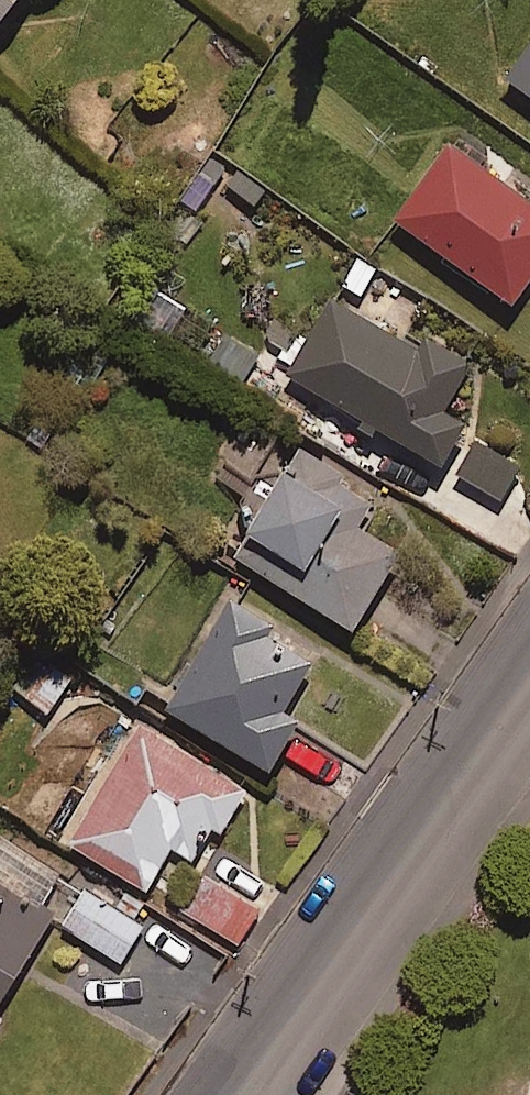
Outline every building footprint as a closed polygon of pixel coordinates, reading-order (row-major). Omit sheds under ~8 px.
[(529,91),(529,32),(503,73),(529,91)] [(447,141),(394,215),(509,296),(529,266),(529,200),(447,141)] [(420,305),(381,283),(364,314),(329,294),(285,370),(438,457),(460,417),(439,405),(467,357),(410,324),(420,305)] [(365,498),(291,452),(230,550),(349,623),(394,548),(351,522),(365,498)] [(314,647),(225,595),(162,702),(266,764),(296,712),(281,703),(314,647)] [(66,676),(32,655),(11,688),(46,710),(66,676)] [(245,783),(128,719),(61,839),(144,885),(168,843),(201,861),(245,783)] [(0,836),(0,990),(69,878),(0,836)] [(257,906),(204,875),(184,909),(236,940),(257,906)] [(142,923),(81,881),(56,917),(116,959),(142,923)]
